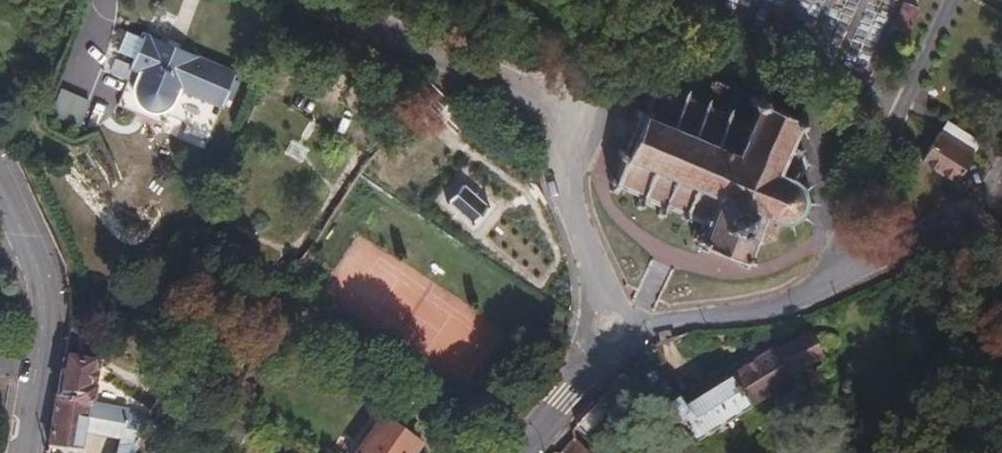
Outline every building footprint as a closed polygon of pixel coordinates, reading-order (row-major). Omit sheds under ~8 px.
[(128,77),(117,103),(164,123),(168,113),(187,122),(183,131),(207,141),(222,104),(235,73),(142,35),(141,38),(137,47),(130,63),(115,57),(110,70),(128,77)] [(141,38),(136,36),(131,46),(137,47),(141,38)] [(713,78),(703,102),(686,95),(689,89),(684,87),(681,93),(659,84),(661,77),(655,75),(653,81),(647,78),(644,83),(650,86),(613,178),(606,175),(604,179),(611,182),(608,189),(614,191),(617,184),(638,193),(633,205),(639,207),(644,195),(660,203),(655,214),(660,216),(665,204),(681,211),(679,216),(684,218),(686,213),(704,221),(699,231),(693,228),(690,235),(699,239),(696,246),(704,249),(707,242),(737,255),(734,262),(741,265),(744,257),(752,261),(755,254),(747,251),(753,237),(760,240),(769,235),(773,230),(777,220),(786,220),(787,224),(791,224),(790,219),(795,217),(800,214),(803,217),(805,215),(801,211),(803,208),(806,205),(807,200),(811,200),(811,196),(808,195),(807,189),(805,184),(808,182),(806,179),(803,181),(800,177),(797,176),(799,172),(803,173),(803,169),(800,169),(800,162),(803,161),(801,157),(798,159),(794,155),(795,152),(793,150),(791,154),(785,151),(799,117),(805,120),(808,113),(801,111),(804,104),(797,101),(794,108),(760,93),(763,86),(757,84),(754,92),(752,92),(749,92),(747,93),(713,78)] [(937,134),(972,154),(976,148),(979,143),(944,122),(941,128),(937,134)] [(937,134),(918,164),(954,183),(972,154),(937,134)] [(487,205),(463,184),(448,202),(472,223),(480,214),(487,205)] [(801,366),(822,354),(811,336),(791,350),(801,366)] [(787,374),(801,366),(791,350),(786,343),(772,352),(770,348),(681,403),(672,391),(660,398),(691,443),(791,381),(787,374)] [(66,358),(51,446),(81,448),(84,430),(121,436),(117,452),(135,452),(148,418),(128,413),(88,405),(95,364),(66,358)] [(621,373),(575,426),(585,436),(593,435),(633,392),(633,385),(621,373)] [(358,452),(415,452),(419,447),(381,420),(358,452)] [(560,452),(601,452),(585,436),(575,426),(572,429),(573,438),(560,452)]
